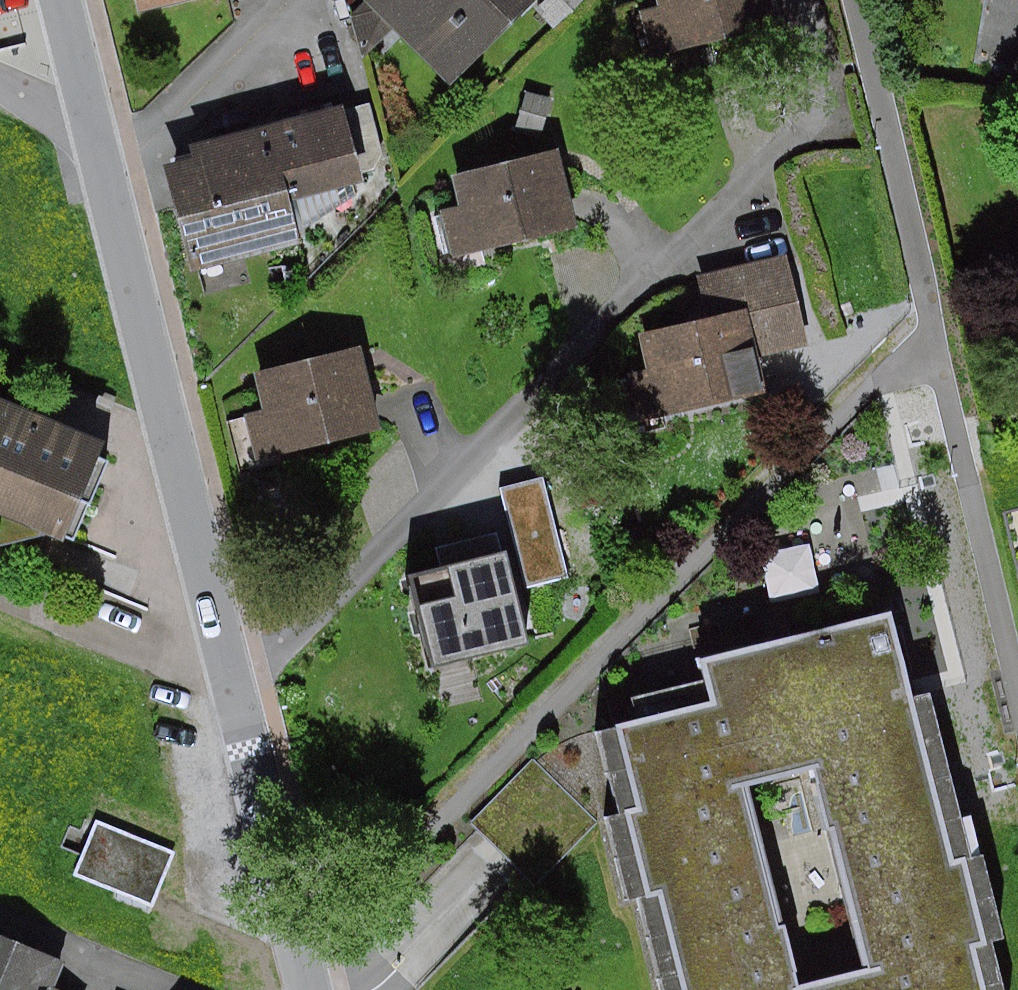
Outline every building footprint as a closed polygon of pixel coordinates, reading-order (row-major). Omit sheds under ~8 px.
[(141,11),(187,0),(138,0),(141,11)] [(366,1),(351,16),(361,61),(394,29),(451,85),(537,0),(365,0),(366,1)] [(535,10),(554,29),(585,0),(546,0),(535,10)] [(773,0),(658,0),(660,8),(641,12),(652,58),(780,25),(773,0)] [(541,139),(553,99),(528,91),(516,131),(541,139)] [(347,109),(346,106),(192,145),(194,154),(164,162),(193,274),(306,245),(302,230),(359,192),(357,186),(367,183),(365,173),(387,167),(371,103),(347,109)] [(580,227),(560,148),(453,175),(461,206),(434,212),(446,260),(580,227)] [(649,369),(629,373),(641,423),(770,393),(761,357),(809,345),(788,255),(697,276),(708,319),(641,335),(649,369)] [(383,431),(362,347),(255,373),(265,411),(245,416),(256,462),(383,431)] [(0,397),(0,546),(46,534),(65,542),(84,499),(93,503),(111,461),(101,457),(107,442),(0,397)] [(544,476),(501,487),(527,589),(570,578),(544,476)] [(811,510),(821,561),(870,552),(861,501),(811,510)] [(526,643),(498,531),(436,546),(441,567),(403,577),(426,668),(526,643)] [(813,539),(764,549),(773,597),(822,587),(813,539)] [(987,853),(976,856),(934,690),(917,694),(896,608),(701,656),(706,677),(639,694),(644,717),(601,728),(623,812),(612,815),(632,899),(644,896),(667,989),(1009,989),(997,940),(1008,937),(987,853)] [(153,908),(176,853),(97,820),(74,876),(153,908)] [(57,989),(68,962),(0,935),(0,989),(60,989),(57,989)]
